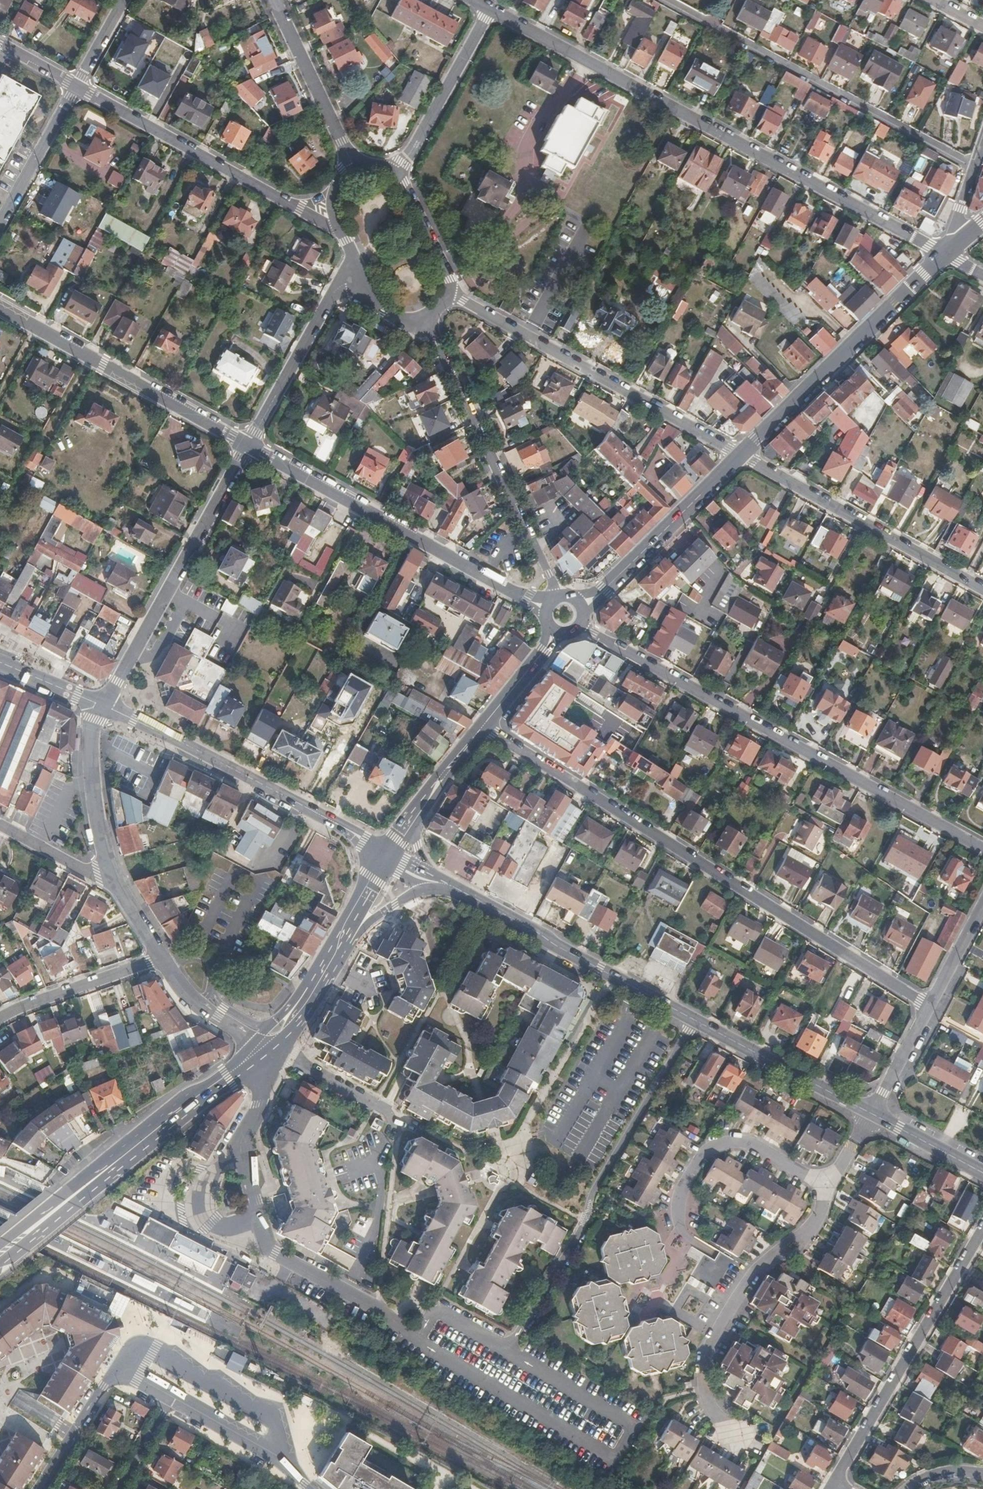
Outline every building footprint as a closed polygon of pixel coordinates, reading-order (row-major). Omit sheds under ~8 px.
[(96,5),(87,0),(66,0),(60,10),(67,14),(68,11),(86,22),(96,5)] [(159,2),(167,6),(181,14),(186,5),(188,0),(160,0),(159,2)] [(428,11),(409,1),(408,0),(398,0),(393,8),(388,18),(404,26),(416,32),(428,11)] [(522,2),(540,12),(546,0),(523,0),(522,2)] [(586,13),(584,12),(590,0),(573,0),(570,5),(568,3),(559,20),(578,30),(586,13)] [(817,0),(796,0),(803,4),(816,11),(820,2),(817,0)] [(884,0),(864,0),(857,14),(867,19),(871,12),(876,15),(884,0)] [(901,2),(897,0),(884,0),(876,15),(875,18),(879,20),(881,15),(892,21),(901,2)] [(642,38),(655,13),(631,1),(626,11),(637,17),(627,36),(623,43),(629,46),(623,57),(630,61),(631,59),(642,38)] [(762,32),(771,14),(745,1),(736,19),(762,32)] [(39,13),(24,6),(21,10),(36,18),(39,13)] [(28,33),(36,18),(21,10),(18,16),(15,14),(10,23),(28,33)] [(344,35),(338,23),(331,26),(323,10),(311,15),(315,23),(310,26),(314,35),(317,34),(322,45),(335,39),(344,35)] [(596,10),(594,14),(604,19),(606,15),(596,10)] [(920,39),(930,21),(909,10),(899,29),(920,39)] [(448,37),(455,26),(441,18),(428,11),(416,32),(432,41),(443,47),(448,37)] [(813,29),(821,13),(816,11),(806,29),(809,31),(810,28),(813,29)] [(764,38),(776,15),(772,12),(771,14),(762,32),(760,36),(764,38)] [(591,44),(598,30),(604,19),(594,14),(589,25),(588,25),(581,39),(591,44)] [(672,35),(678,25),(671,21),(665,32),(672,35)] [(840,46),(849,28),(841,24),(832,41),(840,46)] [(892,42),(899,29),(890,24),(883,37),(892,42)] [(798,36),(776,25),(773,32),(771,31),(766,38),(791,51),(798,36)] [(953,58),(962,41),(940,29),(932,45),(931,47),(953,58)] [(211,46),(208,40),(204,31),(197,34),(198,40),(200,51),(211,46)] [(270,50),(261,32),(251,36),(243,40),(238,42),(246,60),(249,59),(253,67),(247,70),(248,72),(251,79),(258,75),(275,67),(271,60),(273,58),(270,50)] [(373,32),(363,41),(383,64),(393,55),(373,32)] [(134,69),(146,46),(128,35),(115,58),(134,69)] [(645,67),(656,46),(642,38),(631,59),(645,67)] [(819,65),(827,49),(808,39),(800,55),(819,65)] [(360,60),(356,52),(352,54),(346,41),(338,44),(327,50),(330,57),(337,72),(345,68),(360,60)] [(673,73),(685,51),(668,42),(663,53),(657,65),(673,73)] [(979,43),(976,49),(978,50),(972,61),(982,67),(982,45),(979,43)] [(856,69),(862,58),(840,46),(828,68),(847,78),(850,80),(856,69)] [(915,63),(920,53),(915,50),(912,55),(900,48),(897,54),(915,63)] [(749,63),(753,54),(749,52),(744,60),(749,63)] [(878,81),(889,61),(874,53),(863,73),(878,81)] [(193,71),(199,61),(192,55),(190,58),(181,75),(188,79),(193,71)] [(714,79),(717,72),(694,60),(684,79),(712,94),(718,82),(714,79)] [(889,93),(902,68),(889,61),(878,81),(881,83),(879,87),(889,93)] [(383,79),(393,69),(388,63),(378,73),(383,79)] [(954,84),(963,66),(958,63),(948,81),(954,84)] [(549,81),(554,73),(537,64),(526,82),(548,94),(554,84),(549,81)] [(168,78),(147,66),(135,88),(156,100),(168,78)] [(9,146),(21,125),(39,93),(28,87),(0,72),(0,73),(0,162),(9,146)] [(230,88),(248,80),(251,79),(248,72),(237,76),(224,82),(230,88)] [(416,110),(431,81),(414,72),(398,100),(416,110)] [(811,86),(786,72),(781,80),(783,82),(785,79),(801,87),(799,92),(806,96),(811,86)] [(922,108),(935,85),(920,77),(907,100),(922,108)] [(262,96),(248,80),(230,88),(239,98),(255,115),(262,110),(258,106),(259,105),(256,101),(262,96)] [(978,105),(980,98),(960,87),(958,93),(953,90),(944,113),(955,117),(957,113),(969,118),(975,103),(978,105)] [(297,106),(293,97),(288,88),(281,91),(271,96),(274,103),(279,114),(287,110),(297,106)] [(767,107),(775,92),(769,89),(761,104),(759,103),(758,105),(744,97),(736,93),(728,109),(749,120),(750,118),(757,122),(763,110),(764,111),(767,107)] [(824,118),(831,104),(833,105),(836,99),(831,96),(828,101),(812,93),(804,107),(824,118)] [(200,124),(208,110),(196,102),(183,96),(178,106),(173,114),(184,121),(198,128),(200,124)] [(858,111),(836,99),(833,105),(855,116),(856,115),(858,111)] [(580,152),(595,125),(588,121),(594,110),(576,100),(570,111),(563,107),(557,116),(555,116),(542,140),(544,141),(538,151),(545,156),(540,165),(558,176),(563,166),(570,169),(580,152)] [(224,118),(230,106),(222,102),(216,114),(224,118)] [(393,128),(396,109),(385,107),(371,104),(368,123),(378,125),(393,128)] [(770,137),(780,119),(777,117),(779,114),(775,112),(777,109),(773,107),(772,110),(767,107),(764,111),(755,128),(770,137)] [(867,115),(858,111),(856,115),(864,120),(867,115)] [(878,127),(880,122),(873,119),(870,123),(878,127)] [(239,143),(245,132),(238,128),(228,122),(224,130),(219,140),(227,144),(236,149),(239,143)] [(268,145),(275,133),(266,127),(260,140),(268,145)] [(99,168),(114,140),(97,130),(82,158),(99,168)] [(825,162),(831,150),(823,146),(828,136),(819,131),(814,140),(815,140),(808,153),(825,162)] [(844,145),(840,152),(854,160),(858,154),(844,145)] [(672,171),(681,154),(666,146),(656,162),(672,171)] [(711,180),(721,162),(712,157),(692,146),(686,159),(676,176),(692,185),(704,192),(711,180)] [(954,178),(937,169),(935,173),(930,170),(938,154),(934,151),(924,146),(907,176),(927,187),(944,196),(954,178)] [(298,174),(313,162),(303,149),(288,161),(298,174)] [(846,175),(854,160),(840,152),(832,167),(846,175)] [(960,166),(938,154),(930,170),(935,173),(937,169),(954,178),(960,166)] [(885,189),(896,169),(873,157),(869,165),(860,160),(853,172),(866,179),(885,189)] [(153,190),(162,174),(150,167),(150,166),(140,161),(130,179),(139,185),(140,183),(146,186),(153,190)] [(980,175),(969,208),(976,212),(982,206),(982,167),(980,175)] [(740,193),(748,178),(731,169),(719,191),(735,200),(740,193)] [(117,189),(124,177),(111,170),(105,182),(117,189)] [(755,198),(765,179),(751,172),(748,178),(740,193),(735,200),(733,205),(738,208),(740,204),(742,205),(748,194),(755,198)] [(499,198),(506,185),(485,174),(476,190),(479,192),(477,196),(484,200),(483,201),(494,208),(495,206),(500,209),(504,201),(499,198)] [(923,195),(927,187),(907,176),(892,205),(912,217),(916,208),(921,211),(927,198),(923,195)] [(57,223),(69,204),(72,206),(78,196),(55,183),(38,213),(57,223)] [(504,201),(513,186),(508,183),(506,185),(499,198),(504,201)] [(198,193),(200,190),(200,189),(193,185),(193,186),(190,189),(198,193)] [(156,192),(153,190),(146,186),(143,191),(153,197),(156,192)] [(933,218),(944,196),(927,187),(923,195),(927,198),(921,211),(927,214),(933,218)] [(196,221),(211,196),(206,193),(200,190),(198,193),(190,189),(179,211),(196,221)] [(775,218),(786,198),(782,196),(770,189),(759,209),(760,209),(759,212),(762,213),(763,211),(768,214),(775,218)] [(800,229),(809,213),(794,205),(786,221),(800,229)] [(245,237),(253,223),(246,220),(248,216),(237,211),(236,214),(228,210),(221,224),(245,237)] [(147,239),(110,219),(103,214),(96,227),(106,234),(140,252),(147,239)] [(828,235),(835,222),(820,214),(815,224),(813,222),(808,231),(825,240),(828,235)] [(923,221),(919,229),(932,236),(936,228),(923,221)] [(856,245),(861,236),(842,226),(832,244),(845,251),(843,255),(849,259),(856,245)] [(98,249),(106,234),(96,227),(87,243),(95,248),(98,249)] [(200,256),(212,235),(208,233),(202,243),(191,263),(190,265),(194,268),(200,256)] [(902,273),(911,264),(900,253),(892,261),(863,234),(861,236),(856,245),(862,251),(876,265),(895,284),(904,276),(902,273)] [(768,250),(774,239),(768,236),(762,247),(763,248),(768,250)] [(70,274),(83,250),(61,238),(42,271),(33,266),(24,284),(35,290),(34,291),(45,297),(61,269),(70,274)] [(308,272),(319,250),(302,240),(290,262),(308,272)] [(606,255),(613,244),(605,240),(599,251),(606,255)] [(78,278),(95,248),(87,243),(83,250),(70,274),(78,278)] [(887,292),(895,284),(876,265),(862,251),(856,245),(849,259),(847,263),(849,265),(856,272),(873,288),(869,292),(878,301),(887,292)] [(191,263),(167,250),(160,263),(166,267),(174,271),(184,277),(190,265),(191,263)] [(245,270),(252,258),(244,253),(237,265),(245,270)] [(819,273),(827,256),(821,253),(813,270),(819,273)] [(704,279),(708,272),(712,264),(709,262),(710,260),(708,258),(707,260),(703,258),(698,268),(695,274),(704,279)] [(280,294),(292,272),(273,261),(261,283),(280,294)] [(181,281),(184,277),(174,271),(171,269),(166,267),(163,273),(175,280),(166,296),(169,298),(166,303),(168,304),(173,296),(181,281)] [(665,301),(674,284),(654,274),(645,290),(665,301)] [(781,300),(779,294),(777,295),(773,288),(771,289),(768,283),(766,284),(763,278),(761,279),(758,274),(746,280),(756,289),(775,309),(792,326),(804,320),(801,314),(799,315),(796,308),(794,309),(791,303),(787,305),(784,299),(781,300)] [(808,285),(814,280),(808,274),(803,280),(808,285)] [(836,302),(824,290),(814,280),(808,285),(807,286),(830,309),(836,302)] [(180,300),(188,284),(181,281),(173,296),(180,300)] [(519,298),(524,290),(511,283),(507,291),(519,298)] [(968,310),(973,300),(971,299),(974,295),(967,291),(968,289),(961,285),(960,287),(957,285),(948,303),(965,312),(967,309),(968,310)] [(856,323),(878,301),(869,292),(863,286),(856,293),(852,288),(840,299),(839,298),(840,297),(828,286),(824,290),(836,302),(856,323)] [(677,308),(682,297),(678,295),(681,289),(678,288),(672,298),(669,304),(677,308)] [(88,324),(97,307),(71,292),(61,309),(88,324)] [(981,299),(974,295),(971,299),(973,300),(968,310),(967,309),(965,312),(972,316),(981,299)] [(515,305),(504,299),(498,309),(505,313),(510,315),(515,305)] [(122,320),(127,309),(112,301),(100,322),(108,327),(114,330),(113,333),(111,337),(127,346),(136,328),(122,320)] [(767,325),(760,321),(763,314),(748,306),(741,302),(734,316),(730,323),(742,330),(741,332),(751,338),(752,336),(758,340),(767,325)] [(574,325),(582,309),(570,303),(567,308),(557,326),(570,333),(574,325)] [(957,325),(965,312),(948,303),(940,315),(957,325)] [(594,319),(602,306),(600,305),(593,318),(594,319)] [(627,321),(622,318),(623,316),(620,314),(619,316),(609,311),(609,310),(602,306),(594,319),(602,323),(598,330),(607,335),(608,333),(615,338),(617,334),(619,335),(627,321)] [(278,343),(287,327),(291,318),(275,310),(261,334),(278,343)] [(351,354),(363,334),(352,328),(351,331),(342,326),(337,333),(339,334),(334,342),(342,347),(341,348),(351,354)] [(898,351),(906,343),(922,358),(934,346),(915,326),(909,332),(906,329),(890,345),(891,346),(886,351),(887,352),(904,369),(910,363),(898,351)] [(734,341),(720,327),(716,335),(723,343),(722,344),(727,350),(734,341)] [(835,344),(820,330),(812,338),(809,341),(818,350),(824,355),(835,344)] [(172,354),(178,343),(159,333),(151,347),(164,354),(165,351),(172,354)] [(500,356),(494,350),(495,349),(481,333),(476,337),(473,333),(463,342),(467,346),(465,348),(479,363),(480,362),(486,368),(500,356)] [(960,350),(967,337),(960,333),(953,346),(960,350)] [(812,357),(795,341),(790,347),(783,340),(776,347),(782,353),(781,355),(797,371),(812,357)] [(734,357),(742,349),(734,341),(727,350),(734,357)] [(244,389),(255,368),(242,361),(223,350),(212,371),(218,374),(244,389)] [(904,369),(887,352),(885,354),(881,350),(870,361),(876,367),(874,370),(880,375),(888,368),(901,381),(908,373),(904,369)] [(710,377),(721,358),(718,356),(708,351),(699,366),(693,377),(686,390),(676,408),(684,412),(698,386),(700,387),(707,375),(710,377)] [(411,376),(417,370),(400,353),(392,362),(396,365),(407,376),(411,376)] [(521,366),(523,364),(518,358),(515,360),(510,355),(500,364),(511,376),(517,383),(523,378),(521,375),(526,371),(521,366)] [(487,370),(501,358),(500,356),(486,368),(487,370)] [(660,382),(670,364),(655,356),(647,372),(652,376),(651,378),(660,382)] [(786,392),(750,357),(745,363),(756,375),(758,373),(764,379),(765,378),(767,380),(762,385),(778,401),(786,392)] [(65,386),(73,371),(60,364),(56,372),(33,359),(22,378),(44,390),(48,383),(50,385),(53,384),(55,380),(65,386)] [(390,371),(396,365),(392,362),(386,368),(390,371)] [(853,371),(854,372),(864,382),(871,376),(860,364),(853,371)] [(686,390),(693,377),(688,375),(688,374),(674,366),(664,385),(672,390),(673,387),(679,390),(680,388),(686,390)] [(386,378),(391,373),(390,371),(386,368),(381,374),(386,378)] [(362,393),(378,377),(373,372),(348,397),(355,401),(362,393)] [(770,409),(746,384),(734,372),(723,383),(739,400),(745,406),(759,420),(770,409)] [(864,382),(863,380),(854,372),(850,376),(870,397),(871,401),(865,405),(867,406),(878,396),(864,382)] [(400,391),(386,378),(381,374),(378,377),(362,393),(355,401),(363,406),(372,402),(373,405),(383,400),(400,391)] [(561,406),(572,386),(553,375),(542,395),(561,406)] [(958,406),(970,384),(952,375),(940,396),(958,406)] [(871,401),(870,397),(850,376),(843,382),(846,385),(842,390),(838,386),(826,397),(836,406),(850,421),(861,410),(862,411),(867,406),(865,405),(871,401)] [(778,401),(762,385),(758,390),(756,388),(757,386),(751,380),(746,384),(770,409),(778,401)] [(842,390),(846,385),(843,382),(838,386),(842,390)] [(435,399),(433,393),(434,393),(429,383),(406,394),(408,401),(406,403),(408,409),(410,411),(435,399)] [(739,411),(742,408),(730,396),(721,387),(707,401),(720,413),(726,420),(729,423),(736,416),(738,417),(739,416),(737,414),(739,411)] [(885,401),(892,407),(899,400),(896,398),(902,391),(899,388),(885,401)] [(508,398),(505,391),(491,398),(494,405),(508,398)] [(896,398),(899,400),(911,413),(914,415),(920,409),(902,391),(896,398)] [(836,406),(826,397),(821,392),(816,398),(825,406),(827,404),(833,409),(836,406)] [(618,413),(607,407),(608,406),(594,398),(593,400),(587,397),(582,394),(572,412),(595,425),(608,432),(618,413)] [(363,406),(355,401),(348,397),(344,395),(341,402),(359,413),(363,406)] [(527,424),(516,403),(521,402),(518,395),(508,398),(494,405),(505,429),(516,424),(518,429),(527,424)] [(333,433),(346,410),(337,406),(320,397),(311,413),(302,415),(299,420),(301,424),(325,438),(329,431),(333,433)] [(822,418),(829,411),(825,406),(816,398),(809,405),(821,417),(822,418)] [(375,409),(385,404),(383,400),(373,405),(374,407),(375,409)] [(911,413),(899,400),(892,407),(904,420),(911,413)] [(374,407),(373,405),(372,402),(363,406),(368,410),(374,407)] [(105,432),(113,417),(92,404),(87,412),(85,411),(82,416),(76,414),(73,420),(75,422),(80,425),(83,419),(105,432)] [(448,425),(439,404),(418,413),(427,434),(448,425)] [(819,420),(821,417),(809,405),(801,413),(812,424),(815,421),(818,422),(819,420)] [(934,419),(939,410),(931,405),(926,415),(934,419)] [(364,420),(369,411),(368,410),(363,406),(359,413),(358,416),(364,420)] [(738,432),(747,432),(759,420),(745,406),(742,408),(739,411),(737,414),(739,416),(738,417),(736,416),(729,423),(726,420),(716,430),(731,439),(738,432)] [(853,423),(850,421),(836,406),(833,409),(831,413),(828,416),(839,427),(846,434),(853,423)] [(643,468),(622,448),(623,446),(619,442),(621,440),(614,433),(625,414),(620,410),(618,413),(608,432),(601,444),(593,450),(603,461),(603,462),(608,468),(609,467),(619,477),(618,478),(623,483),(624,482),(630,488),(631,489),(637,478),(641,472),(643,468)] [(981,422),(967,414),(963,421),(977,429),(981,422)] [(803,439),(813,430),(799,415),(785,428),(799,443),(803,439)] [(862,448),(868,438),(864,435),(853,423),(846,434),(834,456),(831,454),(821,472),(830,477),(829,481),(834,483),(836,481),(838,481),(854,451),(859,454),(862,448)] [(530,441),(554,429),(552,426),(541,430),(540,427),(526,434),(530,441)] [(683,458),(669,444),(668,445),(661,438),(666,430),(681,439),(682,436),(665,426),(663,431),(656,444),(665,453),(676,465),(683,458)] [(21,439),(0,427),(0,428),(0,451),(11,457),(21,439)] [(646,462),(656,444),(663,431),(659,428),(643,452),(640,456),(646,462)] [(784,460),(800,444),(799,443),(785,428),(769,444),(763,450),(764,457),(770,461),(778,453),(784,460)] [(207,468),(201,446),(198,447),(197,440),(189,442),(191,449),(188,449),(186,441),(182,442),(181,437),(172,440),(175,453),(175,454),(179,467),(192,463),(194,471),(207,468)] [(465,459),(455,441),(432,454),(442,471),(465,459)] [(535,449),(534,445),(518,453),(525,468),(534,464),(536,467),(538,467),(541,473),(546,471),(535,449)] [(542,446),(535,449),(546,471),(553,467),(542,446)] [(403,464),(409,454),(403,448),(396,461),(403,464)] [(857,472),(863,461),(861,460),(866,451),(862,448),(859,454),(851,469),(857,472)] [(31,470),(39,456),(29,450),(23,461),(13,480),(16,482),(24,466),(31,470)] [(386,464),(365,452),(362,458),(382,469),(386,464)] [(697,481),(712,466),(705,458),(703,456),(702,456),(699,453),(695,457),(695,458),(689,464),(681,471),(694,484),(697,481)] [(413,466),(417,461),(409,454),(403,464),(403,465),(394,480),(398,483),(402,476),(404,477),(411,465),(413,466)] [(47,472),(52,464),(43,458),(38,467),(47,472)] [(373,485),(382,469),(362,458),(352,475),(359,478),(359,477),(373,485)] [(689,464),(683,458),(676,465),(681,471),(689,464)] [(563,467),(568,474),(578,466),(573,459),(563,467)] [(882,488),(894,465),(887,461),(884,468),(880,466),(876,473),(879,475),(875,483),(882,488)] [(681,471),(676,465),(659,482),(677,500),(694,484),(681,471)] [(453,500),(479,488),(474,478),(456,487),(452,483),(442,472),(432,477),(448,495),(453,500)] [(646,487),(651,482),(641,472),(637,478),(646,487)] [(544,487),(562,478),(561,475),(557,477),(555,473),(535,483),(527,487),(531,493),(544,487)] [(25,487),(31,478),(26,474),(20,484),(25,487)] [(592,504),(575,486),(568,479),(565,476),(562,478),(544,487),(531,493),(538,506),(555,498),(554,495),(560,492),(563,495),(566,498),(582,514),(592,504)] [(653,523),(668,509),(653,494),(646,487),(637,478),(631,489),(630,488),(629,489),(633,493),(636,491),(653,507),(648,512),(648,513),(646,516),(653,523)] [(907,508),(919,487),(903,479),(901,485),(889,479),(881,493),(907,508)] [(877,497),(870,493),(863,490),(865,486),(860,483),(858,486),(857,485),(852,493),(873,505),(877,497)] [(877,497),(882,488),(875,483),(870,493),(877,497)] [(427,504),(431,497),(409,485),(399,502),(410,508),(408,511),(425,520),(430,512),(428,510),(430,506),(427,504)] [(172,525),(186,501),(174,494),(159,486),(148,505),(152,507),(149,513),(153,515),(172,525)] [(276,505),(271,486),(249,491),(253,510),(256,510),(265,508),(276,505)] [(465,508),(487,497),(483,487),(479,488),(453,500),(447,512),(438,527),(448,533),(463,506),(465,508)] [(961,502),(934,487),(923,507),(924,508),(922,512),(941,523),(943,518),(950,522),(954,516),(961,502)] [(757,513),(754,509),(756,507),(741,493),(739,494),(736,491),(726,501),(729,505),(727,507),(742,521),(744,519),(747,523),(757,513)] [(447,512),(453,500),(448,495),(441,509),(447,512)] [(57,505),(42,496),(37,505),(52,514),(57,505)] [(232,520),(238,509),(234,506),(235,503),(232,501),(230,500),(220,520),(229,525),(232,520)] [(645,532),(653,523),(646,516),(631,500),(623,508),(629,515),(631,517),(633,519),(645,532)] [(711,515),(718,508),(712,501),(704,508),(711,515)] [(311,515),(299,509),(300,507),(290,502),(278,525),(299,536),(301,533),(305,524),(311,515)] [(961,520),(968,507),(961,502),(954,516),(961,520)] [(570,548),(588,529),(596,521),(602,515),(602,514),(592,504),(582,514),(559,537),(562,539),(570,548)] [(577,561),(600,538),(605,543),(619,557),(632,544),(620,532),(627,526),(624,523),(614,512),(617,509),(616,508),(612,504),(602,514),(602,515),(596,521),(588,529),(570,548),(560,557),(563,563),(566,567),(569,569),(577,561)] [(90,523),(74,514),(57,505),(52,514),(43,530),(50,534),(59,519),(84,533),(81,538),(92,545),(101,529),(90,523)] [(236,522),(243,508),(239,506),(238,509),(232,520),(236,522)] [(769,528),(777,513),(769,509),(761,523),(769,528)] [(322,533),(328,521),(312,513),(311,515),(305,524),(310,527),(322,533)] [(800,547),(810,528),(801,523),(800,525),(788,518),(779,535),(800,547)] [(632,544),(645,532),(633,519),(627,526),(620,532),(632,544)] [(236,528),(238,523),(236,522),(232,520),(229,525),(236,528)] [(150,539),(154,532),(136,521),(129,534),(145,544),(149,538),(150,539)] [(724,548),(737,536),(724,523),(712,536),(724,548)] [(967,554),(976,538),(949,523),(941,539),(967,554)] [(305,536),(310,527),(305,524),(301,533),(305,536)] [(844,541),(819,526),(809,544),(835,557),(844,541)] [(50,534),(43,530),(38,539),(58,550),(62,552),(82,564),(86,556),(76,550),(75,551),(49,537),(50,534)] [(118,538),(120,534),(114,530),(111,535),(118,538)] [(302,552),(307,543),(298,538),(293,547),(301,552),(302,552)] [(582,566),(605,543),(600,538),(577,561),(582,566)] [(58,550),(38,539),(32,548),(40,553),(53,560),(58,550)] [(560,557),(570,548),(562,539),(550,550),(556,562),(560,571),(562,575),(569,569),(566,567),(563,563),(560,557)] [(708,562),(714,557),(697,539),(692,544),(681,555),(670,565),(677,572),(687,583),(699,572),(708,562)] [(5,565),(13,549),(9,547),(0,562),(5,565)] [(233,579),(246,556),(229,547),(216,569),(228,576),(227,578),(230,581),(232,578),(233,579)] [(294,564),(301,552),(293,547),(288,557),(286,560),(294,564)] [(40,553),(32,548),(24,563),(32,567),(40,553)] [(409,596),(415,585),(408,581),(416,565),(421,569),(427,558),(410,549),(394,579),(379,607),(390,613),(402,592),(409,596)] [(57,562),(62,552),(58,550),(53,560),(57,562)] [(69,587),(76,574),(82,564),(62,552),(57,562),(69,569),(65,578),(56,573),(53,579),(68,588),(69,587)] [(378,576),(385,563),(365,552),(356,569),(364,574),(356,588),(369,595),(378,576)] [(881,570),(889,556),(882,552),(874,566),(881,570)] [(770,592),(782,570),(766,561),(758,557),(753,566),(760,569),(753,582),(770,592)] [(345,577),(351,566),(339,559),(332,571),(340,576),(341,574),(345,577)] [(677,572),(670,565),(663,559),(654,568),(668,582),(677,572)] [(301,560),(298,566),(321,576),(324,570),(301,560)] [(24,605),(32,592),(24,588),(19,597),(10,613),(7,611),(16,595),(32,567),(24,563),(14,580),(0,606),(0,624),(3,625),(10,629),(24,605)] [(901,595),(911,577),(889,565),(879,583),(901,595)] [(138,575),(124,568),(124,569),(119,566),(109,583),(114,586),(113,587),(127,594),(138,575)] [(51,572),(45,568),(42,573),(48,577),(51,572)] [(655,594),(668,582),(654,568),(636,584),(650,598),(655,594)] [(334,587),(340,576),(332,571),(325,583),(334,587)] [(14,580),(1,572),(0,573),(0,606),(14,580)] [(737,597),(738,594),(744,585),(737,580),(730,573),(710,606),(711,608),(725,615),(727,617),(727,615),(737,597)] [(111,594),(82,578),(76,574),(69,587),(75,590),(78,585),(90,592),(87,597),(103,606),(104,606),(111,594)] [(481,624),(492,605),(460,588),(434,575),(424,593),(447,606),(473,620),(481,624)] [(68,588),(53,579),(50,584),(57,588),(53,595),(62,600),(66,592),(68,588)] [(292,600),(298,589),(282,580),(277,591),(269,605),(276,608),(294,618),(301,605),(292,600)] [(328,598),(334,587),(325,583),(320,593),(328,598)] [(798,608),(807,593),(791,584),(782,599),(798,608)] [(90,592),(78,585),(75,590),(87,597),(90,592)] [(699,594),(692,588),(688,596),(692,599),(695,601),(699,594)] [(928,622),(938,605),(933,602),(936,598),(921,589),(908,611),(928,622)] [(65,629),(81,601),(66,592),(62,600),(52,617),(37,644),(61,658),(70,663),(87,634),(97,616),(88,610),(74,635),(65,629)] [(841,621),(851,603),(833,594),(824,611),(826,612),(820,621),(828,625),(833,616),(841,621)] [(761,610),(737,597),(727,615),(750,628),(761,610)] [(230,616),(236,605),(224,598),(218,609),(230,616)] [(257,606),(244,599),(240,607),(253,614),(257,606)] [(630,620),(624,613),(626,611),(620,606),(618,607),(610,600),(597,613),(599,625),(610,631),(611,630),(616,626),(620,630),(630,620)] [(656,615),(663,603),(657,600),(652,610),(651,613),(656,615)] [(962,630),(972,612),(950,600),(940,618),(962,630)] [(647,619),(651,613),(652,610),(639,603),(634,612),(639,615),(645,618),(647,619)] [(17,633),(30,609),(24,605),(10,629),(17,633)] [(115,621),(118,615),(104,606),(103,606),(99,612),(115,621)] [(501,626),(509,611),(501,607),(493,621),(501,626)] [(674,633),(684,615),(670,607),(655,634),(646,651),(660,659),(674,633)] [(814,618),(818,612),(811,608),(806,617),(813,621),(814,618)] [(37,644),(52,617),(39,609),(36,610),(28,623),(27,622),(20,635),(37,644)] [(438,625),(440,622),(417,609),(409,624),(418,629),(438,640),(445,629),(438,625)] [(404,629),(399,626),(400,625),(385,617),(380,614),(380,615),(375,613),(363,634),(380,643),(393,651),(404,629)] [(652,622),(656,615),(651,613),(647,619),(652,622)] [(464,655),(475,636),(478,631),(466,624),(453,648),(457,651),(464,655)] [(849,638),(855,627),(850,625),(841,641),(845,643),(848,637),(849,638)] [(203,657),(214,639),(193,627),(181,648),(175,644),(166,660),(162,659),(161,661),(152,677),(163,683),(169,686),(170,691),(167,697),(168,697),(162,706),(175,713),(194,725),(202,711),(214,690),(217,684),(225,669),(203,657)] [(529,648),(519,640),(523,635),(517,630),(515,632),(511,629),(508,633),(512,636),(501,649),(517,662),(529,648)] [(501,649),(512,636),(508,633),(497,646),(501,649)] [(107,659),(100,655),(105,645),(87,634),(70,663),(97,679),(105,677),(115,660),(109,657),(107,659)] [(880,647),(857,635),(854,640),(859,643),(858,645),(861,647),(859,651),(874,659),(880,647)] [(471,659),(478,646),(481,639),(475,636),(464,655),(471,659)] [(607,652),(596,646),(591,644),(582,640),(568,644),(560,653),(568,658),(584,668),(591,672),(595,665),(586,659),(590,651),(604,659),(607,652)] [(770,675),(782,653),(756,640),(744,661),(770,675)] [(722,675),(732,658),(715,648),(718,644),(712,641),(703,656),(709,660),(706,666),(722,675)] [(857,649),(845,643),(841,641),(837,648),(850,655),(853,650),(855,652),(857,649)] [(166,660),(175,644),(172,642),(162,659),(166,660)] [(448,669),(457,651),(453,648),(445,644),(433,666),(457,679),(459,675),(448,669)] [(926,656),(930,648),(925,645),(920,653),(926,656)] [(479,663),(486,650),(478,646),(471,659),(479,663)] [(517,662),(501,649),(499,649),(485,667),(505,677),(517,662)] [(505,677),(485,667),(479,663),(471,659),(464,655),(457,651),(448,669),(459,675),(475,684),(474,686),(490,695),(505,677)] [(575,683),(584,668),(568,658),(560,653),(556,657),(549,666),(557,671),(575,683)] [(617,671),(623,661),(614,656),(607,668),(602,664),(595,675),(599,677),(610,684),(617,671)] [(935,693),(948,669),(953,662),(943,656),(934,673),(925,688),(935,693)] [(575,683),(549,666),(504,727),(582,777),(602,750),(607,743),(599,738),(601,734),(584,722),(581,726),(563,715),(581,687),(575,683)] [(799,680),(802,674),(794,670),(791,676),(799,680)] [(613,686),(621,674),(617,671),(610,684),(613,686)] [(655,712),(666,693),(648,683),(628,671),(620,684),(639,694),(650,701),(653,703),(649,709),(655,712)] [(325,694),(336,676),(331,672),(327,679),(325,678),(318,690),(325,694)] [(371,687),(347,674),(345,675),(340,673),(308,730),(317,734),(318,730),(322,732),(327,720),(340,727),(354,723),(371,687)] [(808,686),(813,678),(802,673),(802,674),(799,680),(808,686)] [(814,689),(808,686),(799,680),(791,676),(789,675),(787,678),(779,674),(772,686),(780,690),(798,701),(798,700),(806,704),(814,689)] [(464,704),(474,686),(475,684),(459,675),(457,679),(449,694),(464,704)] [(617,689),(613,686),(610,684),(599,677),(591,689),(603,697),(607,692),(613,695),(617,689)] [(32,746),(41,726),(50,704),(30,696),(11,688),(0,683),(0,804),(6,808),(9,802),(15,787),(27,758),(32,746)] [(170,691),(169,686),(163,683),(160,687),(162,694),(167,697),(170,691)] [(235,694),(217,684),(214,690),(231,700),(235,694)] [(860,700),(866,689),(859,686),(853,696),(860,700)] [(463,728),(448,720),(425,708),(407,698),(387,687),(381,697),(404,710),(419,718),(422,719),(440,729),(455,738),(463,728)] [(425,708),(429,699),(411,689),(407,698),(425,708)] [(229,728),(242,706),(231,700),(214,690),(202,711),(211,717),(211,718),(222,724),(229,728)] [(972,714),(979,702),(982,695),(976,691),(967,706),(971,708),(971,711),(968,709),(967,711),(972,714)] [(838,723),(848,705),(824,692),(815,708),(821,711),(815,722),(824,726),(829,718),(838,723)] [(643,706),(626,695),(617,710),(634,721),(643,706)] [(469,721),(445,708),(429,699),(425,708),(448,720),(463,728),(469,721)] [(377,716),(384,704),(379,701),(372,713),(377,716)] [(71,753),(73,718),(70,713),(50,704),(41,726),(32,746),(27,758),(42,765),(50,746),(59,750),(59,752),(71,753)] [(686,732),(695,715),(687,711),(686,714),(681,711),(682,709),(674,704),(665,720),(674,725),(678,728),(686,732)] [(264,709),(251,732),(268,742),(281,719),(264,709)] [(652,719),(655,712),(649,709),(646,715),(652,719)] [(864,737),(872,722),(866,718),(854,711),(845,727),(864,737)] [(870,712),(866,718),(872,722),(876,715),(870,712)] [(426,755),(439,739),(434,735),(440,729),(422,719),(406,739),(426,755)] [(900,757),(912,736),(888,722),(875,744),(900,757)] [(706,756),(716,738),(696,726),(686,744),(706,756)] [(289,759),(300,741),(281,731),(271,749),(289,759)] [(749,764),(758,746),(737,735),(728,752),(749,764)] [(449,745),(440,737),(439,739),(426,755),(435,763),(449,745)] [(615,748),(618,744),(610,738),(607,743),(602,750),(611,755),(615,748)] [(313,761),(318,752),(318,751),(300,741),(289,759),(308,769),(313,761)] [(371,763),(375,756),(354,744),(346,760),(357,766),(361,761),(354,757),(358,751),(363,753),(361,757),(371,763)] [(623,752),(625,748),(618,744),(615,748),(623,752)] [(646,774),(651,765),(647,762),(632,753),(625,748),(623,752),(629,756),(624,764),(632,769),(634,766),(637,768),(634,773),(643,779),(646,774)] [(938,775),(947,759),(939,755),(938,758),(920,748),(911,763),(930,774),(931,771),(938,775)] [(795,767),(782,760),(766,751),(758,766),(778,777),(777,780),(785,784),(795,767)] [(655,767),(659,761),(651,756),(647,762),(651,765),(655,767)] [(390,792),(402,771),(377,757),(372,768),(371,767),(364,779),(374,785),(374,784),(390,792)] [(15,787),(9,802),(15,806),(15,807),(31,815),(39,797),(37,795),(40,789),(43,790),(47,780),(50,775),(53,769),(42,765),(27,758),(15,787)] [(176,807),(192,771),(168,760),(154,793),(148,806),(144,816),(149,819),(167,827),(176,807)] [(496,790),(507,774),(505,773),(498,769),(489,763),(479,779),(496,790)] [(513,779),(519,769),(511,764),(505,773),(507,774),(512,778),(513,779)] [(693,792),(669,776),(655,767),(651,765),(646,774),(658,781),(657,784),(665,789),(663,791),(685,805),(693,792)] [(969,797),(977,782),(951,767),(942,782),(949,786),(949,789),(953,792),(956,790),(969,797)] [(203,810),(217,783),(194,772),(192,771),(176,807),(184,811),(188,803),(203,810)] [(743,798),(750,788),(747,785),(742,782),(735,792),(743,798)] [(227,819),(240,793),(230,788),(217,783),(203,810),(200,816),(222,828),(227,819)] [(475,820),(488,797),(466,784),(462,791),(472,796),(461,818),(468,821),(469,818),(475,820)] [(516,813),(526,796),(512,788),(507,785),(506,784),(498,797),(506,802),(503,806),(508,809),(516,813)] [(447,818),(462,791),(451,785),(441,801),(435,812),(447,818)] [(832,809),(839,797),(841,793),(833,788),(831,792),(820,786),(812,800),(820,805),(821,803),(832,809)] [(129,808),(133,799),(113,789),(111,796),(113,811),(115,820),(117,827),(129,824),(132,823),(134,823),(133,818),(138,816),(138,813),(129,808)] [(461,818),(472,796),(462,791),(447,818),(456,824),(455,825),(463,830),(468,821),(461,818)] [(560,815),(568,803),(569,800),(554,791),(546,803),(545,805),(560,815)] [(709,824),(691,812),(701,797),(693,792),(685,805),(674,822),(683,828),(696,836),(700,830),(704,832),(709,824)] [(781,807),(787,796),(781,792),(774,803),(781,807)] [(560,815),(545,805),(546,803),(544,802),(542,801),(529,793),(526,796),(516,813),(525,819),(539,828),(540,828),(549,833),(560,815)] [(843,819),(851,804),(839,797),(832,809),(821,803),(820,805),(817,810),(840,824),(843,819)] [(270,844),(278,828),(283,819),(276,816),(265,810),(247,801),(235,826),(245,832),(234,851),(250,860),(261,840),(270,844)] [(570,827),(580,810),(568,803),(560,815),(549,833),(561,841),(570,827)] [(482,859),(489,846),(477,839),(463,830),(455,825),(456,824),(447,818),(435,812),(430,820),(426,829),(441,837),(452,843),(471,853),(482,859)] [(857,823),(859,820),(860,818),(854,815),(851,820),(857,823)] [(602,845),(610,833),(584,816),(573,834),(599,851),(602,845)] [(512,879),(523,858),(533,839),(539,828),(525,819),(511,844),(497,870),(512,879)] [(860,841),(869,826),(859,820),(857,823),(851,820),(849,822),(843,819),(840,824),(837,830),(834,837),(840,841),(843,836),(850,840),(852,836),(860,841)] [(137,839),(132,823),(129,824),(117,827),(115,828),(122,853),(143,848),(140,838),(137,839)] [(810,852),(822,831),(807,823),(804,828),(801,826),(793,842),(810,852)] [(746,835),(751,827),(748,825),(743,833),(746,835)] [(733,856),(744,838),(726,827),(714,845),(733,856)] [(497,870),(511,844),(495,835),(489,846),(482,859),(479,864),(477,868),(482,871),(483,870),(489,872),(491,867),(497,870)] [(930,855),(897,837),(891,847),(884,860),(895,866),(917,878),(930,855)] [(527,887),(538,865),(548,846),(533,839),(523,858),(512,879),(527,887)] [(636,863),(645,847),(635,841),(633,845),(624,841),(614,860),(632,871),(636,863)] [(759,859),(767,846),(759,842),(752,855),(759,859)] [(791,848),(786,856),(801,865),(805,856),(791,848)] [(753,871),(759,859),(752,855),(745,867),(753,871)] [(801,890),(811,871),(801,865),(786,856),(776,876),(801,890)] [(961,892),(971,873),(959,866),(960,864),(951,859),(947,867),(941,878),(952,885),(951,886),(961,892)] [(318,879),(321,874),(300,863),(294,874),(315,886),(318,879)] [(56,896),(63,883),(56,879),(56,878),(45,871),(38,868),(27,890),(40,897),(43,891),(48,894),(49,892),(56,896)] [(661,878),(664,872),(657,868),(654,874),(661,878)] [(640,888),(648,875),(640,870),(634,883),(640,888)] [(677,907),(689,885),(664,872),(661,878),(654,874),(648,886),(646,889),(653,893),(677,907)] [(328,891),(326,886),(325,883),(318,879),(315,886),(294,874),(292,879),(322,895),(318,902),(329,908),(332,903),(328,891)] [(16,891),(19,884),(7,877),(3,875),(2,876),(0,875),(0,903),(2,904),(8,907),(12,898),(16,891)] [(557,889),(562,880),(555,875),(544,896),(551,900),(557,889)] [(57,927),(63,916),(74,898),(77,900),(85,886),(66,876),(63,883),(56,896),(44,920),(57,927)] [(160,894),(155,879),(152,879),(151,876),(133,881),(147,905),(158,901),(156,895),(160,894)] [(835,911),(847,889),(823,876),(811,897),(835,911)] [(577,914),(586,897),(589,891),(580,886),(579,888),(562,880),(557,889),(551,900),(567,908),(562,919),(571,925),(575,917),(577,914)] [(921,909),(929,895),(928,894),(930,890),(921,884),(912,902),(921,909)] [(605,930),(615,913),(604,907),(603,906),(597,903),(600,897),(589,891),(586,897),(577,914),(575,917),(584,922),(586,919),(605,930)] [(718,917),(727,902),(714,894),(710,900),(705,898),(700,907),(718,917)] [(871,928),(884,907),(863,895),(851,917),(871,928)] [(97,923),(106,906),(88,896),(78,913),(97,923)] [(606,900),(600,897),(597,903),(603,906),(606,900)] [(172,917),(169,912),(162,900),(158,901),(147,905),(141,907),(155,927),(160,924),(172,917)] [(319,939),(325,928),(300,914),(275,901),(269,912),(285,921),(319,939)] [(325,928),(334,911),(329,908),(318,902),(311,915),(302,910),(300,914),(325,928)] [(947,952),(959,929),(966,916),(957,911),(957,910),(945,904),(941,911),(953,918),(951,923),(949,922),(942,936),(944,937),(938,947),(941,948),(945,951),(947,952)] [(314,947),(319,939),(285,921),(269,912),(264,909),(260,918),(255,926),(263,930),(278,939),(293,946),(310,956),(314,947)] [(174,946),(185,923),(179,914),(172,917),(160,924),(174,946)] [(754,942),(762,926),(747,917),(745,922),(741,920),(735,917),(726,933),(744,943),(748,938),(754,942)] [(903,952),(916,930),(895,918),(883,940),(903,952)] [(35,934),(38,928),(32,925),(29,930),(35,934)] [(425,971),(419,951),(415,937),(402,930),(394,925),(388,936),(386,939),(378,955),(386,960),(389,959),(395,980),(398,994),(396,997),(393,995),(386,1009),(400,1017),(409,1022),(413,1014),(416,1008),(419,1010),(425,1000),(432,988),(429,978),(427,978),(425,971)] [(61,947),(68,933),(57,927),(54,932),(51,930),(50,932),(40,927),(36,934),(46,939),(61,947)] [(93,934),(91,927),(81,931),(84,938),(90,935),(93,934)] [(688,960),(698,942),(687,936),(669,927),(657,949),(664,952),(659,962),(681,973),(688,960)] [(113,944),(108,929),(93,934),(90,935),(97,950),(113,944)] [(378,955),(386,939),(383,937),(375,950),(374,953),(378,955)] [(419,951),(424,942),(415,937),(419,951)] [(777,971),(788,951),(763,937),(752,958),(777,971)] [(306,960),(310,956),(293,946),(278,939),(275,945),(268,958),(273,961),(270,967),(283,974),(286,969),(295,973),(306,960)] [(924,981),(936,958),(941,948),(938,947),(922,939),(906,972),(924,981)] [(696,964),(706,947),(698,942),(688,960),(696,964)] [(58,967),(74,960),(67,947),(60,951),(59,949),(42,958),(51,974),(59,970),(58,967)] [(524,992),(538,966),(520,956),(505,948),(502,952),(496,949),(492,955),(486,952),(473,975),(467,972),(452,999),(454,1003),(466,1010),(464,1013),(479,1021),(486,1007),(484,1006),(498,978),(524,992)] [(940,960),(945,951),(941,948),(936,958),(940,960)] [(817,980),(826,962),(807,951),(797,969),(817,980)] [(30,978),(27,972),(30,970),(23,956),(6,966),(12,975),(19,986),(30,978)] [(577,1003),(581,995),(579,988),(544,969),(538,966),(524,992),(517,1006),(535,1016),(518,1050),(507,1070),(508,1070),(531,1083),(533,1084),(542,1068),(562,1031),(577,1003)] [(7,978),(8,978),(3,969),(0,970),(0,989),(1,991),(3,989),(5,991),(10,987),(9,985),(10,984),(7,978)] [(291,978),(295,973),(286,969),(283,974),(291,978)] [(712,996),(721,979),(707,972),(698,990),(707,996),(708,994),(712,996)] [(737,988),(743,976),(736,973),(730,984),(737,988)] [(171,1004),(168,1000),(161,991),(154,980),(152,979),(150,980),(140,983),(132,986),(136,999),(138,998),(142,1010),(146,1009),(147,1012),(152,1010),(157,1008),(171,1004)] [(754,1011),(760,999),(753,995),(754,993),(752,992),(753,990),(750,988),(748,990),(747,989),(735,1009),(741,1012),(740,1014),(750,1019),(754,1011)] [(982,1015),(982,993),(974,1010),(982,1015)] [(884,1023),(892,1007),(870,996),(862,1012),(875,1018),(884,1023)] [(385,1063),(358,1048),(355,1047),(345,1041),(349,1034),(352,1036),(359,1024),(365,1013),(348,1004),(338,999),(331,1012),(325,1022),(315,1039),(326,1045),(324,1049),(328,1052),(324,1060),(345,1072),(369,1085),(372,1079),(379,1083),(383,1075),(386,1076),(388,1072),(389,1070),(389,1066),(385,1063)] [(832,1017),(840,1020),(848,1003),(840,999),(832,1017)] [(791,1033),(801,1014),(781,1003),(770,1021),(791,1033)] [(195,1025),(182,1020),(181,1019),(177,1014),(171,1004),(157,1008),(152,1010),(158,1019),(164,1029),(166,1033),(167,1034),(170,1034),(190,1027),(195,1025)] [(852,1019),(857,1010),(849,1006),(844,1014),(852,1019)] [(133,1016),(130,1007),(125,1008),(128,1016),(129,1022),(135,1021),(133,1016)] [(115,1042),(106,1015),(104,1010),(97,1012),(98,1018),(102,1028),(90,1032),(96,1046),(105,1043),(109,1054),(109,1053),(118,1051),(115,1042)] [(325,1022),(331,1012),(328,1010),(315,1035),(313,1037),(315,1039),(325,1022)] [(982,1032),(982,1015),(974,1010),(966,1026),(982,1034),(982,1032)] [(123,1030),(120,1021),(116,1011),(108,1014),(106,1015),(115,1042),(118,1051),(123,1049),(129,1047),(127,1042),(126,1040),(123,1030)] [(849,1025),(852,1019),(844,1014),(841,1020),(849,1025)] [(87,1036),(80,1016),(57,1024),(60,1035),(64,1045),(87,1036)] [(60,1035),(57,1024),(55,1019),(47,1022),(39,1025),(44,1040),(51,1038),(60,1035)] [(225,1043),(213,1036),(201,1029),(195,1025),(190,1027),(199,1047),(190,1051),(189,1049),(174,1054),(181,1072),(188,1069),(202,1063),(215,1057),(228,1051),(228,1050),(228,1045),(225,1043)] [(816,1056),(825,1040),(807,1030),(809,1027),(806,1026),(796,1045),(816,1056)] [(42,1048),(37,1037),(36,1037),(32,1027),(17,1034),(21,1044),(16,1046),(23,1057),(32,1053),(42,1048)] [(199,1047),(190,1027),(170,1034),(167,1034),(169,1041),(174,1054),(189,1049),(190,1051),(199,1047)] [(449,1063),(459,1045),(448,1040),(450,1036),(436,1028),(433,1034),(426,1030),(404,1067),(411,1071),(407,1079),(414,1083),(404,1101),(410,1104),(407,1110),(428,1122),(432,1114),(449,1123),(468,1133),(484,1129),(482,1121),(477,1102),(471,1104),(470,1104),(471,1100),(446,1087),(444,1090),(437,1086),(430,1082),(435,1072),(443,1059),(449,1063)] [(879,1042),(883,1035),(870,1029),(867,1034),(866,1035),(879,1042)] [(962,1046),(966,1038),(951,1030),(947,1038),(962,1046)] [(129,1039),(126,1040),(129,1047),(142,1042),(138,1031),(127,1034),(129,1039)] [(60,1035),(51,1038),(56,1054),(66,1050),(64,1045),(60,1035)] [(853,1061),(860,1046),(861,1045),(845,1037),(837,1053),(853,1061)] [(16,1046),(14,1042),(8,1046),(0,1052),(0,1061),(8,1072),(16,1066),(25,1060),(23,1057),(16,1046)] [(869,1071),(878,1055),(860,1046),(853,1061),(852,1062),(869,1071)] [(707,1086),(716,1072),(724,1058),(713,1052),(706,1063),(699,1059),(693,1068),(686,1081),(692,1086),(694,1083),(698,1085),(705,1089),(707,1086)] [(943,1082),(952,1066),(935,1057),(927,1074),(943,1082)] [(88,1069),(99,1065),(96,1058),(95,1058),(87,1061),(77,1064),(78,1066),(82,1065),(83,1071),(88,1069)] [(734,1089),(743,1073),(734,1067),(735,1064),(729,1061),(718,1080),(724,1083),(726,1080),(731,1083),(729,1087),(734,1089)] [(38,1081),(54,1076),(51,1066),(35,1071),(38,1081)] [(969,1074),(952,1066),(943,1082),(960,1091),(969,1074)] [(514,1119),(523,1104),(525,1105),(528,1099),(524,1096),(531,1083),(508,1070),(500,1083),(503,1085),(495,1098),(485,1100),(490,1119),(494,1117),(497,1125),(514,1119)] [(118,1093),(114,1082),(111,1073),(98,1077),(90,1079),(87,1080),(89,1086),(91,1093),(94,1101),(103,1097),(118,1093)] [(163,1088),(159,1079),(151,1082),(155,1092),(163,1088)] [(89,1086),(87,1080),(82,1082),(87,1095),(91,1093),(89,1086)] [(310,1108),(319,1089),(302,1080),(293,1099),(310,1108)] [(87,1095),(82,1082),(79,1084),(75,1087),(78,1091),(82,1098),(87,1095)] [(744,1121),(756,1100),(752,1098),(756,1091),(746,1085),(740,1095),(734,1106),(738,1109),(741,1110),(737,1117),(744,1121)] [(224,1129),(230,1119),(245,1093),(240,1088),(226,1099),(213,1109),(210,1111),(206,1118),(224,1129)] [(699,1099),(702,1094),(696,1090),(695,1091),(691,1089),(688,1093),(699,1099)] [(54,1104),(66,1120),(87,1108),(82,1098),(78,1091),(54,1104)] [(765,1117),(774,1101),(765,1096),(761,1102),(756,1100),(744,1121),(751,1125),(755,1119),(762,1123),(765,1117)] [(490,1119),(485,1100),(477,1102),(482,1121),(490,1119)] [(723,1108),(725,1104),(718,1100),(716,1104),(723,1108)] [(773,1137),(785,1116),(781,1114),(784,1107),(774,1101),(765,1117),(762,1123),(769,1127),(766,1133),(773,1137)] [(287,1119),(294,1105),(291,1103),(284,1117),(285,1118),(287,1119)] [(66,1120),(54,1104),(50,1107),(43,1112),(37,1116),(31,1120),(29,1122),(44,1136),(52,1130),(60,1124),(66,1120)] [(332,1209),(329,1202),(327,1202),(323,1188),(324,1188),(321,1177),(320,1175),(317,1176),(313,1161),(314,1156),(312,1148),(310,1142),(315,1133),(322,1119),(294,1105),(287,1119),(285,1118),(281,1126),(279,1125),(272,1138),(275,1146),(276,1146),(278,1152),(277,1152),(281,1164),(282,1168),(286,1171),(290,1185),(287,1186),(292,1201),(295,1200),(296,1205),(291,1213),(285,1225),(283,1229),(285,1236),(319,1255),(326,1242),(328,1243),(337,1226),(332,1209)] [(796,1133),(799,1126),(804,1118),(801,1117),(794,1113),(790,1119),(785,1116),(773,1137),(780,1142),(784,1135),(786,1136),(792,1139),(796,1133)] [(497,1125),(494,1117),(490,1119),(482,1121),(484,1129),(497,1125)] [(205,1159),(213,1148),(219,1137),(224,1129),(206,1118),(201,1127),(195,1137),(190,1143),(183,1139),(176,1143),(188,1149),(205,1159)] [(317,1134),(325,1121),(322,1119),(315,1133),(317,1134)] [(57,1147),(44,1136),(29,1122),(25,1127),(19,1134),(15,1139),(12,1143),(30,1155),(32,1153),(39,1157),(43,1160),(49,1154),(53,1151),(57,1147)] [(813,1148),(823,1131),(808,1123),(800,1136),(796,1143),(811,1151),(813,1148)] [(354,1136),(357,1129),(351,1126),(348,1132),(354,1136)] [(691,1139),(669,1127),(667,1132),(660,1128),(654,1137),(675,1150),(680,1143),(686,1147),(691,1139)] [(833,1147),(840,1136),(825,1128),(823,1131),(813,1148),(828,1156),(833,1147)] [(466,1222),(474,1209),(469,1194),(465,1195),(463,1186),(459,1175),(455,1159),(447,1154),(445,1157),(432,1151),(434,1147),(417,1137),(411,1139),(405,1151),(408,1152),(400,1166),(398,1170),(397,1171),(397,1172),(414,1181),(418,1175),(431,1182),(435,1195),(437,1204),(435,1207),(424,1227),(414,1244),(408,1242),(406,1245),(398,1240),(387,1259),(402,1268),(401,1270),(421,1281),(430,1286),(442,1264),(448,1253),(443,1249),(445,1246),(458,1223),(460,1219),(466,1222)] [(671,1157),(675,1150),(654,1137),(648,1147),(655,1151),(653,1156),(673,1168),(677,1161),(671,1157)] [(673,1168),(653,1156),(650,1160),(643,1156),(637,1166),(659,1178),(663,1171),(669,1175),(673,1168)] [(721,1181),(734,1159),(727,1156),(723,1162),(721,1160),(716,1158),(711,1166),(704,1179),(714,1184),(717,1179),(721,1181)] [(736,1190),(745,1175),(737,1171),(742,1164),(734,1159),(721,1181),(725,1184),(722,1190),(733,1196),(736,1190)] [(899,1183),(905,1173),(883,1160),(877,1171),(871,1168),(867,1175),(878,1181),(887,1187),(892,1189),(896,1182),(899,1183)] [(654,1186),(659,1178),(637,1166),(632,1175),(638,1179),(636,1184),(656,1197),(661,1189),(654,1186)] [(755,1191),(767,1170),(760,1166),(756,1173),(749,1168),(745,1175),(736,1190),(747,1196),(751,1190),(755,1191)] [(290,1185),(286,1171),(282,1168),(287,1186),(290,1185)] [(765,1207),(778,1185),(770,1181),(774,1174),(767,1170),(755,1191),(759,1194),(755,1201),(765,1207)] [(954,1190),(949,1187),(955,1178),(942,1170),(931,1190),(948,1200),(954,1190)] [(880,1206),(886,1195),(884,1194),(887,1187),(878,1181),(867,1175),(862,1172),(859,1179),(864,1182),(858,1193),(880,1206)] [(534,1188),(540,1179),(532,1174),(527,1183),(534,1188)] [(787,1202),(796,1187),(789,1183),(785,1189),(778,1185),(765,1207),(775,1212),(779,1206),(782,1208),(787,1202)] [(652,1203),(656,1197),(636,1184),(633,1188),(627,1184),(621,1194),(633,1200),(643,1206),(644,1203),(646,1200),(652,1203)] [(331,1197),(327,1187),(324,1188),(323,1188),(327,1202),(329,1202),(332,1201),(331,1197)] [(793,1223),(805,1202),(801,1199),(799,1197),(803,1190),(796,1187),(787,1202),(782,1208),(787,1211),(783,1217),(793,1223)] [(922,1201),(927,1194),(920,1190),(913,1202),(912,1202),(924,1209),(927,1203),(922,1201)] [(979,1197),(966,1190),(953,1215),(966,1222),(979,1197)] [(870,1232),(877,1221),(874,1219),(878,1213),(853,1198),(849,1205),(855,1209),(849,1220),(862,1227),(870,1232)] [(117,1206),(114,1213),(136,1224),(139,1217),(117,1206)] [(512,1267),(520,1253),(526,1243),(531,1246),(534,1242),(541,1246),(539,1251),(553,1258),(567,1232),(554,1225),(553,1227),(538,1218),(539,1216),(526,1209),(523,1215),(512,1209),(505,1211),(498,1225),(497,1226),(491,1237),(497,1240),(490,1253),(483,1265),(477,1262),(474,1268),(467,1279),(463,1287),(465,1288),(460,1297),(473,1304),(475,1302),(480,1305),(479,1308),(493,1316),(496,1309),(504,1295),(499,1291),(506,1278),(512,1267)] [(906,1226),(913,1214),(907,1211),(900,1223),(906,1226)] [(750,1234),(754,1226),(739,1217),(732,1213),(727,1223),(733,1228),(731,1232),(752,1245),(756,1237),(750,1234)] [(196,1244),(187,1239),(179,1234),(176,1233),(177,1232),(149,1217),(140,1233),(171,1249),(179,1253),(177,1258),(174,1262),(203,1277),(205,1273),(207,1268),(211,1270),(213,1271),(215,1272),(217,1268),(221,1261),(223,1256),(216,1252),(215,1254),(207,1249),(201,1246),(196,1244)] [(865,1237),(846,1226),(838,1240),(857,1251),(865,1237)] [(659,1252),(662,1247),(663,1245),(660,1243),(657,1233),(650,1229),(646,1229),(645,1229),(636,1232),(630,1229),(628,1227),(626,1232),(621,1229),(620,1232),(617,1236),(606,1239),(603,1239),(597,1249),(600,1259),(598,1261),(601,1263),(607,1266),(609,1277),(610,1279),(617,1283),(627,1280),(632,1283),(633,1279),(642,1277),(645,1279),(647,1276),(658,1273),(663,1265),(662,1262),(659,1252)] [(944,1249),(953,1235),(940,1227),(936,1234),(927,1251),(939,1258),(944,1249)] [(748,1252),(752,1245),(731,1232),(728,1237),(721,1233),(715,1243),(737,1256),(741,1248),(748,1252)] [(848,1266),(857,1251),(838,1240),(829,1254),(845,1264),(848,1266)] [(837,1278),(845,1264),(829,1254),(826,1253),(818,1266),(837,1278)] [(932,1278),(930,1277),(938,1263),(924,1255),(921,1260),(919,1260),(914,1267),(916,1268),(911,1277),(927,1287),(932,1278)] [(609,1277),(607,1266),(601,1263),(603,1274),(609,1277)] [(233,1267),(227,1279),(228,1280),(247,1290),(254,1277),(246,1273),(248,1270),(235,1264),(233,1267)] [(876,1275),(880,1267),(876,1264),(871,1273),(876,1275)] [(811,1312),(816,1302),(806,1296),(808,1292),(810,1293),(814,1287),(798,1278),(794,1285),(789,1282),(791,1278),(781,1272),(775,1282),(772,1280),(773,1278),(767,1275),(765,1277),(751,1303),(760,1309),(769,1314),(766,1319),(772,1323),(769,1330),(789,1342),(800,1322),(806,1325),(809,1319),(816,1323),(819,1318),(820,1317),(811,1312)] [(915,1303),(924,1287),(907,1277),(898,1292),(915,1303)] [(626,1312),(622,1309),(619,1302),(622,1297),(618,1295),(616,1286),(607,1281),(606,1281),(594,1284),(589,1281),(587,1279),(585,1284),(574,1286),(570,1292),(570,1296),(573,1309),(570,1313),(569,1316),(573,1318),(571,1321),(572,1322),(578,1325),(579,1334),(580,1338),(590,1343),(598,1341),(602,1344),(603,1343),(606,1337),(617,1334),(621,1333),(625,1325),(623,1316),(626,1312)] [(977,1280),(976,1281),(974,1280),(968,1291),(969,1292),(965,1299),(982,1309),(982,1308),(982,1283),(977,1280)] [(70,1410),(86,1384),(108,1349),(122,1325),(120,1322),(118,1319),(68,1296),(57,1291),(44,1285),(33,1287),(0,1314),(0,1358),(41,1325),(50,1324),(64,1331),(66,1338),(68,1348),(41,1392),(65,1407),(70,1410)] [(121,1297),(114,1294),(106,1311),(113,1314),(119,1317),(124,1309),(128,1300),(121,1297)] [(901,1333),(909,1319),(915,1309),(897,1299),(886,1317),(890,1320),(887,1325),(901,1333)] [(852,1318),(858,1308),(853,1304),(847,1315),(852,1318)] [(973,1333),(982,1317),(965,1307),(955,1322),(973,1333)] [(686,1353),(683,1338),(678,1335),(676,1325),(675,1322),(667,1317),(660,1319),(655,1316),(653,1320),(646,1322),(641,1319),(638,1324),(629,1326),(624,1334),(625,1337),(627,1348),(623,1353),(622,1355),(626,1357),(628,1367),(636,1371),(640,1370),(650,1368),(655,1371),(658,1373),(661,1370),(664,1371),(665,1369),(668,1364),(679,1362),(682,1361),(686,1353)] [(896,1344),(901,1335),(882,1324),(881,1326),(883,1328),(875,1341),(889,1350),(893,1343),(896,1344)] [(968,1353),(972,1347),(949,1333),(940,1349),(944,1351),(957,1359),(963,1350),(968,1353)] [(614,1340),(617,1334),(606,1337),(603,1343),(614,1340)] [(877,1371),(888,1353),(878,1346),(867,1340),(861,1352),(868,1357),(864,1363),(877,1371)] [(778,1385),(782,1378),(776,1374),(786,1355),(774,1348),(767,1344),(764,1350),(757,1346),(754,1352),(738,1342),(735,1341),(731,1347),(721,1363),(718,1368),(724,1371),(725,1370),(729,1372),(724,1380),(723,1382),(733,1388),(735,1383),(740,1386),(734,1397),(733,1400),(745,1408),(746,1408),(753,1396),(772,1407),(776,1401),(784,1388),(778,1385)] [(830,1358),(833,1351),(828,1348),(824,1354),(829,1357),(830,1358)] [(233,1350),(225,1366),(239,1373),(247,1357),(233,1350)] [(953,1376),(962,1362),(957,1359),(944,1351),(935,1366),(953,1376)] [(824,1365),(829,1357),(824,1354),(819,1362),(824,1365)] [(929,1400),(943,1375),(926,1364),(917,1379),(920,1382),(915,1391),(929,1400)] [(865,1397),(874,1381),(863,1375),(857,1372),(848,1387),(865,1397)] [(36,1400),(21,1390),(12,1404),(55,1430),(63,1418),(59,1415),(36,1400)] [(917,1425),(931,1401),(929,1400),(915,1391),(914,1391),(910,1398),(911,1399),(901,1416),(906,1419),(917,1425)] [(65,1407),(41,1392),(36,1400),(59,1415),(65,1407)] [(846,1418),(856,1400),(841,1392),(831,1409),(846,1418)] [(795,1415),(805,1397),(800,1395),(790,1412),(785,1421),(789,1424),(790,1424),(795,1415)] [(130,1407),(143,1415),(147,1408),(134,1400),(130,1407)] [(97,1431),(106,1436),(111,1429),(114,1431),(118,1424),(114,1422),(119,1415),(109,1409),(97,1431)] [(846,1429),(829,1418),(821,1433),(838,1443),(846,1429)] [(674,1446),(684,1431),(686,1427),(672,1419),(660,1438),(674,1446)] [(912,1449),(924,1429),(917,1425),(906,1419),(895,1439),(912,1449)] [(782,1437),(789,1424),(785,1421),(777,1434),(782,1437)] [(982,1457),(982,1425),(981,1423),(979,1422),(964,1446),(982,1457)] [(176,1428),(167,1444),(182,1452),(191,1436),(176,1428)] [(317,1476),(333,1488),(404,1488),(358,1462),(367,1445),(344,1431),(317,1476)] [(686,1459),(698,1439),(684,1431),(674,1446),(672,1451),(686,1459)] [(15,1433),(0,1457),(0,1488),(22,1488),(45,1451),(15,1433)] [(800,1454),(805,1457),(814,1441),(809,1438),(800,1454)] [(789,1456),(791,1452),(776,1443),(772,1450),(780,1455),(787,1460),(789,1456)] [(703,1472),(715,1453),(701,1444),(689,1463),(703,1472)] [(823,1468),(831,1453),(815,1444),(805,1462),(812,1466),(814,1462),(823,1468)] [(893,1480),(901,1465),(908,1468),(914,1457),(891,1444),(887,1449),(882,1447),(878,1453),(873,1461),(881,1465),(877,1471),(893,1480)] [(159,1477),(169,1483),(180,1464),(162,1453),(152,1470),(160,1475),(159,1477)] [(718,1480),(729,1461),(715,1453),(703,1472),(718,1480)] [(92,1454),(85,1465),(102,1475),(109,1464),(92,1454)] [(761,1473),(771,1457),(765,1454),(763,1457),(756,1470),(761,1473)] [(743,1470),(729,1461),(718,1480),(732,1488),(743,1470)] [(761,1473),(756,1470),(744,1488),(758,1488),(766,1476),(761,1473)] [(815,1479),(800,1470),(791,1487),(794,1488),(809,1488),(815,1479)]
